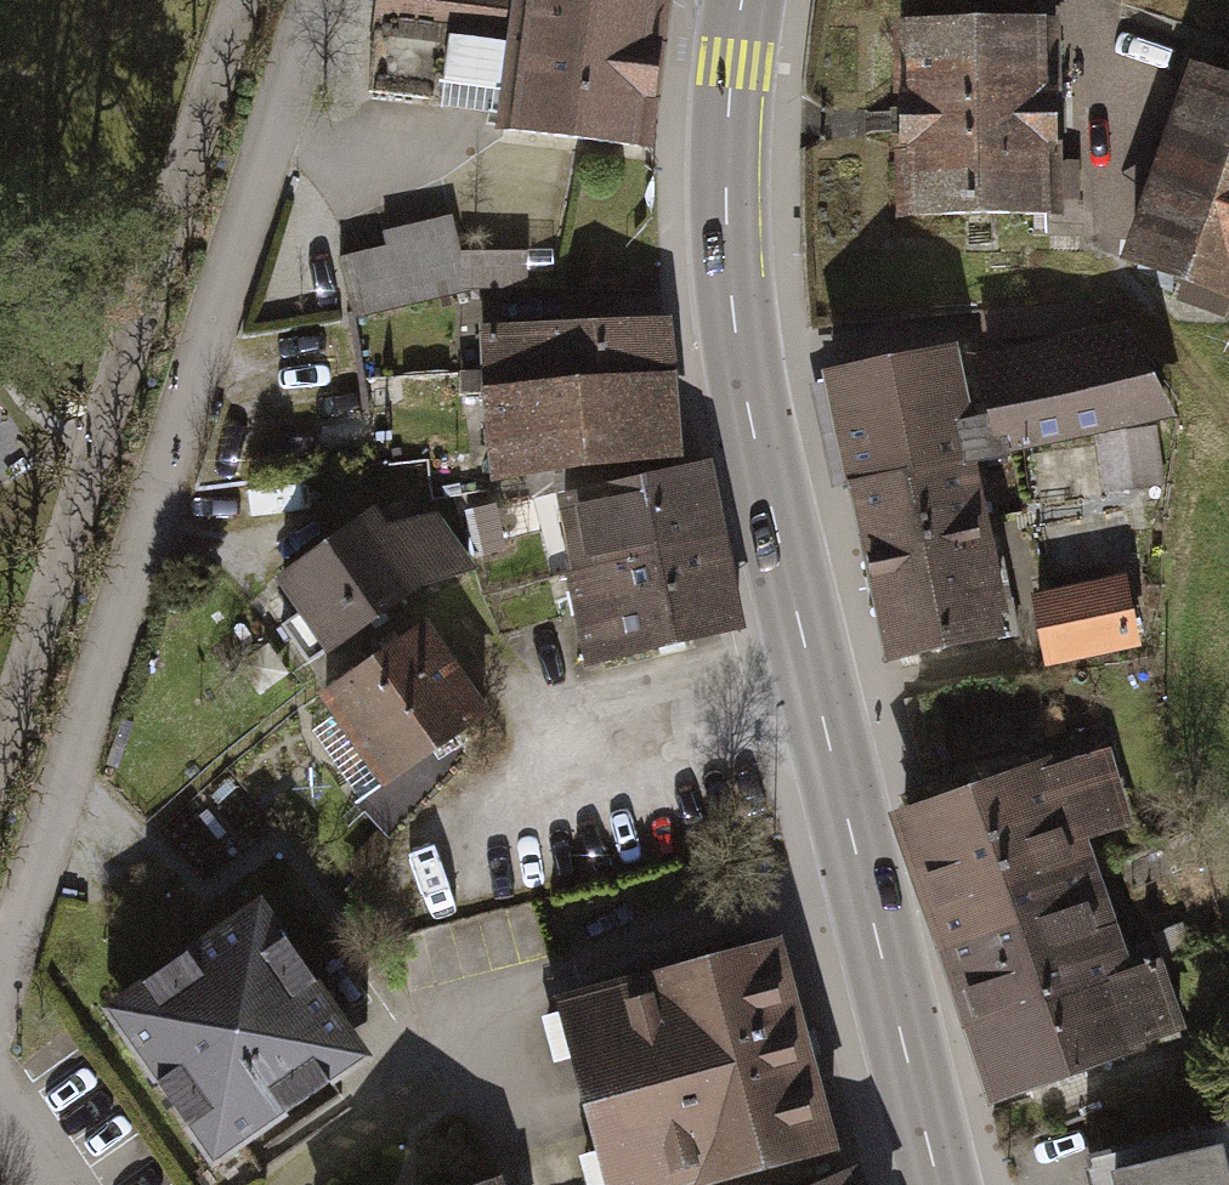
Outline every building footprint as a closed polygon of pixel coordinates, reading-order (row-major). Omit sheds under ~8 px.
[(520,36),(510,109),(643,128),(661,0),(384,0),(382,17),(520,36)] [(1050,17),(902,22),(908,205),(1056,200),(1050,17)] [(1190,60),(1119,258),(1228,297),(1228,74),(1190,60)] [(358,298),(536,292),(533,222),(356,228),(358,298)] [(678,365),(673,310),(602,316),(480,326),(485,381),(678,365)] [(882,676),(1019,648),(983,475),(1176,435),(1168,395),(1120,323),(978,352),(990,413),(974,417),(959,344),(819,373),(882,676)] [(678,365),(485,381),(492,473),(685,457),(680,388),(678,365)] [(561,530),(569,570),(727,536),(710,459),(552,494),(561,530)] [(498,502),(466,509),(477,558),(509,551),(498,502)] [(273,576),(326,652),(384,611),(417,588),(478,568),(438,511),(387,523),(375,505),(273,576)] [(747,628),(727,536),(569,570),(580,617),(590,663),(747,628)] [(1043,574),(1051,650),(1149,639),(1141,564),(1043,574)] [(385,787),(492,709),(425,619),(376,654),(319,696),(385,787)] [(1050,757),(900,808),(1001,1103),(1190,1038),(1161,954),(1135,962),(1094,841),(1137,826),(1110,746),(1054,766),(1050,757)] [(254,897),(101,1008),(214,1162),(366,1051),(313,979),(254,897)] [(559,999),(608,1184),(705,1184),(838,1150),(811,1049),(783,940),(559,999)] [(1085,1146),(1094,1184),(1228,1184),(1228,1113),(1085,1146)] [(822,1184),(859,1184),(853,1171),(822,1184)]
